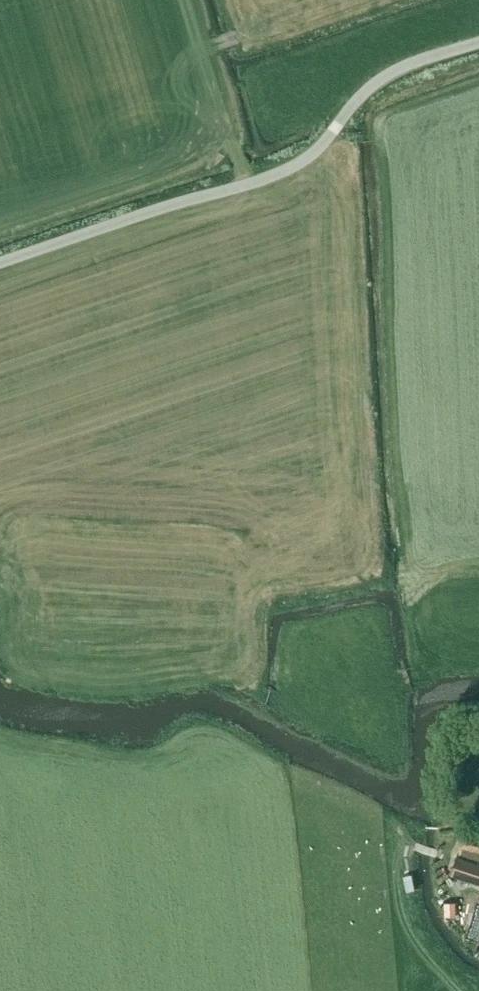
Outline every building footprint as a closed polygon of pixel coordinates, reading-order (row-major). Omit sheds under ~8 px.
[(466,830),(460,847),(461,847),(459,854),(477,858),(478,859),(478,833),(466,830)] [(478,928),(478,910),(474,908),(469,925),(478,928)]
